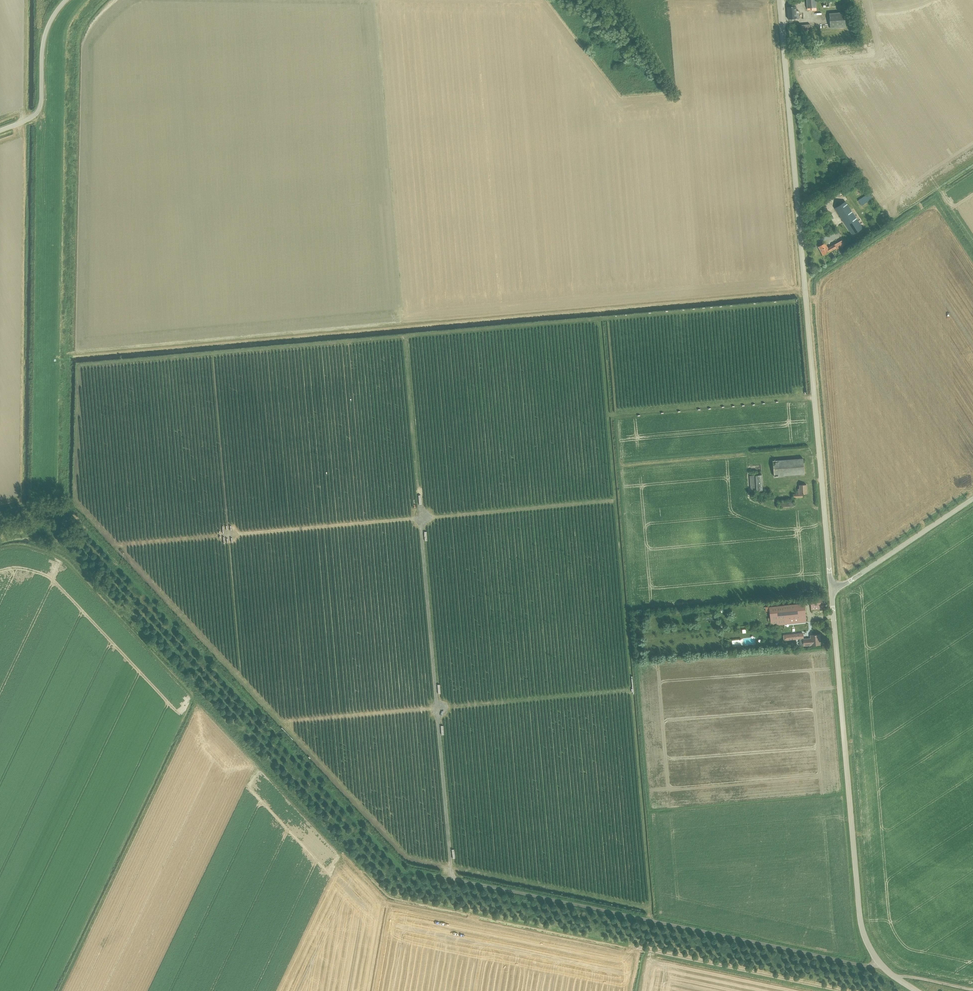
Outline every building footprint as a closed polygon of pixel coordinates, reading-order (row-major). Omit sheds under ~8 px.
[(817,10),(816,0),(807,0),(807,10),(811,9),(810,8),(812,8),(812,11),(817,10)] [(796,6),(788,7),(789,19),(799,18),(799,14),(796,14),(796,6)] [(830,28),(845,27),(844,12),(829,13),(830,28)] [(869,193),(858,200),(862,205),(872,198),(869,193)] [(845,201),(835,208),(853,235),(859,231),(863,228),(859,223),(851,210),(845,201)] [(837,250),(845,245),(842,240),(834,245),(834,244),(828,248),(825,243),(818,247),(823,256),(836,248),(837,250)] [(784,475),(804,474),(803,458),(783,460),(773,461),(774,476),(784,476),(784,475)] [(751,491),(763,490),(762,475),(750,476),(751,491)] [(802,494),(807,494),(806,485),(799,485),(800,489),(798,489),(798,494),(793,494),(793,498),(803,497),(802,494)] [(812,610),(824,609),(824,598),(811,599),(812,610)] [(804,603),(769,607),(771,626),(806,622),(804,603)] [(803,633),(787,635),(787,640),(799,638),(800,646),(811,645),(820,644),(820,637),(819,634),(810,635),(810,638),(804,638),(803,633)]
